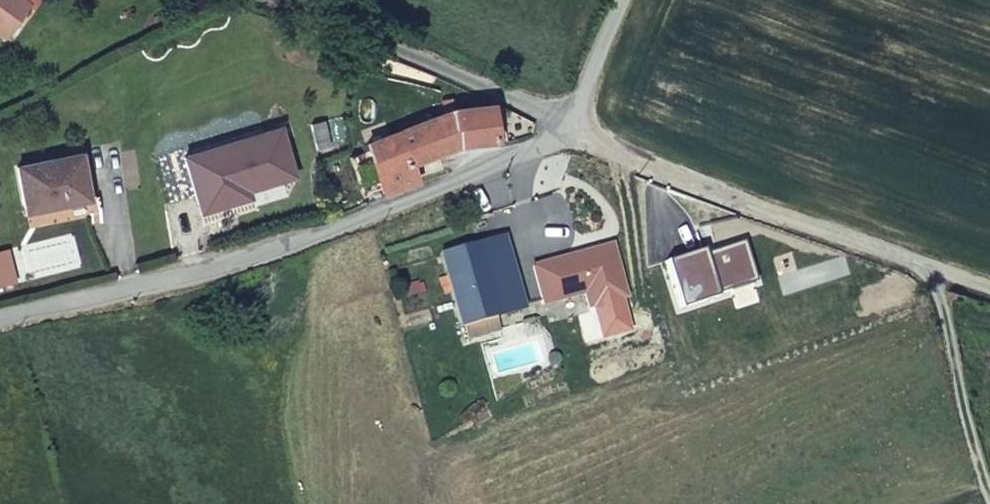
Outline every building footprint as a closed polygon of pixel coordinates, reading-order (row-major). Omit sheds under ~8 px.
[(4,15),(0,20),(0,34),(6,38),(28,5),(32,8),(38,0),(0,0),(0,12),(4,15)] [(445,114),(454,112),(449,102),(442,104),(445,114)] [(454,112),(458,149),(494,143),(488,108),(454,112)] [(445,114),(362,147),(364,154),(349,160),(360,193),(378,190),(380,196),(417,184),(411,165),(458,149),(454,112),(445,114)] [(322,124),(308,128),(315,148),(327,145),(322,124)] [(278,130),(182,159),(199,209),(236,197),(234,190),(291,172),(278,130)] [(86,204),(78,158),(18,168),(26,215),(86,204)] [(236,197),(199,209),(201,216),(245,202),(243,195),(294,179),(291,172),(234,190),(236,197)] [(503,235),(438,255),(459,326),(463,325),(507,311),(524,306),(503,235)] [(608,244),(594,248),(594,251),(610,259),(613,259),(608,244)] [(594,248),(531,266),(542,302),(584,289),(588,304),(623,294),(613,259),(610,259),(594,251),(594,248)] [(507,311),(463,325),(467,338),(511,325),(507,311)]
